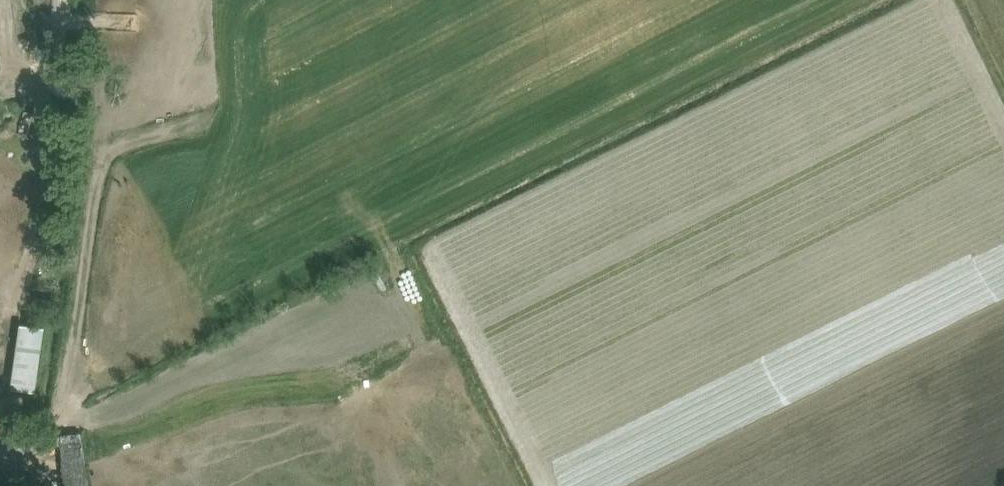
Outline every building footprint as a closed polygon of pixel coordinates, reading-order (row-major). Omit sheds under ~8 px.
[(118,18),(150,19),(150,6),(119,5),(118,18)] [(10,386),(25,388),(36,390),(45,326),(35,325),(19,323),(10,386)] [(81,475),(96,473),(95,458),(80,459),(81,475)]
